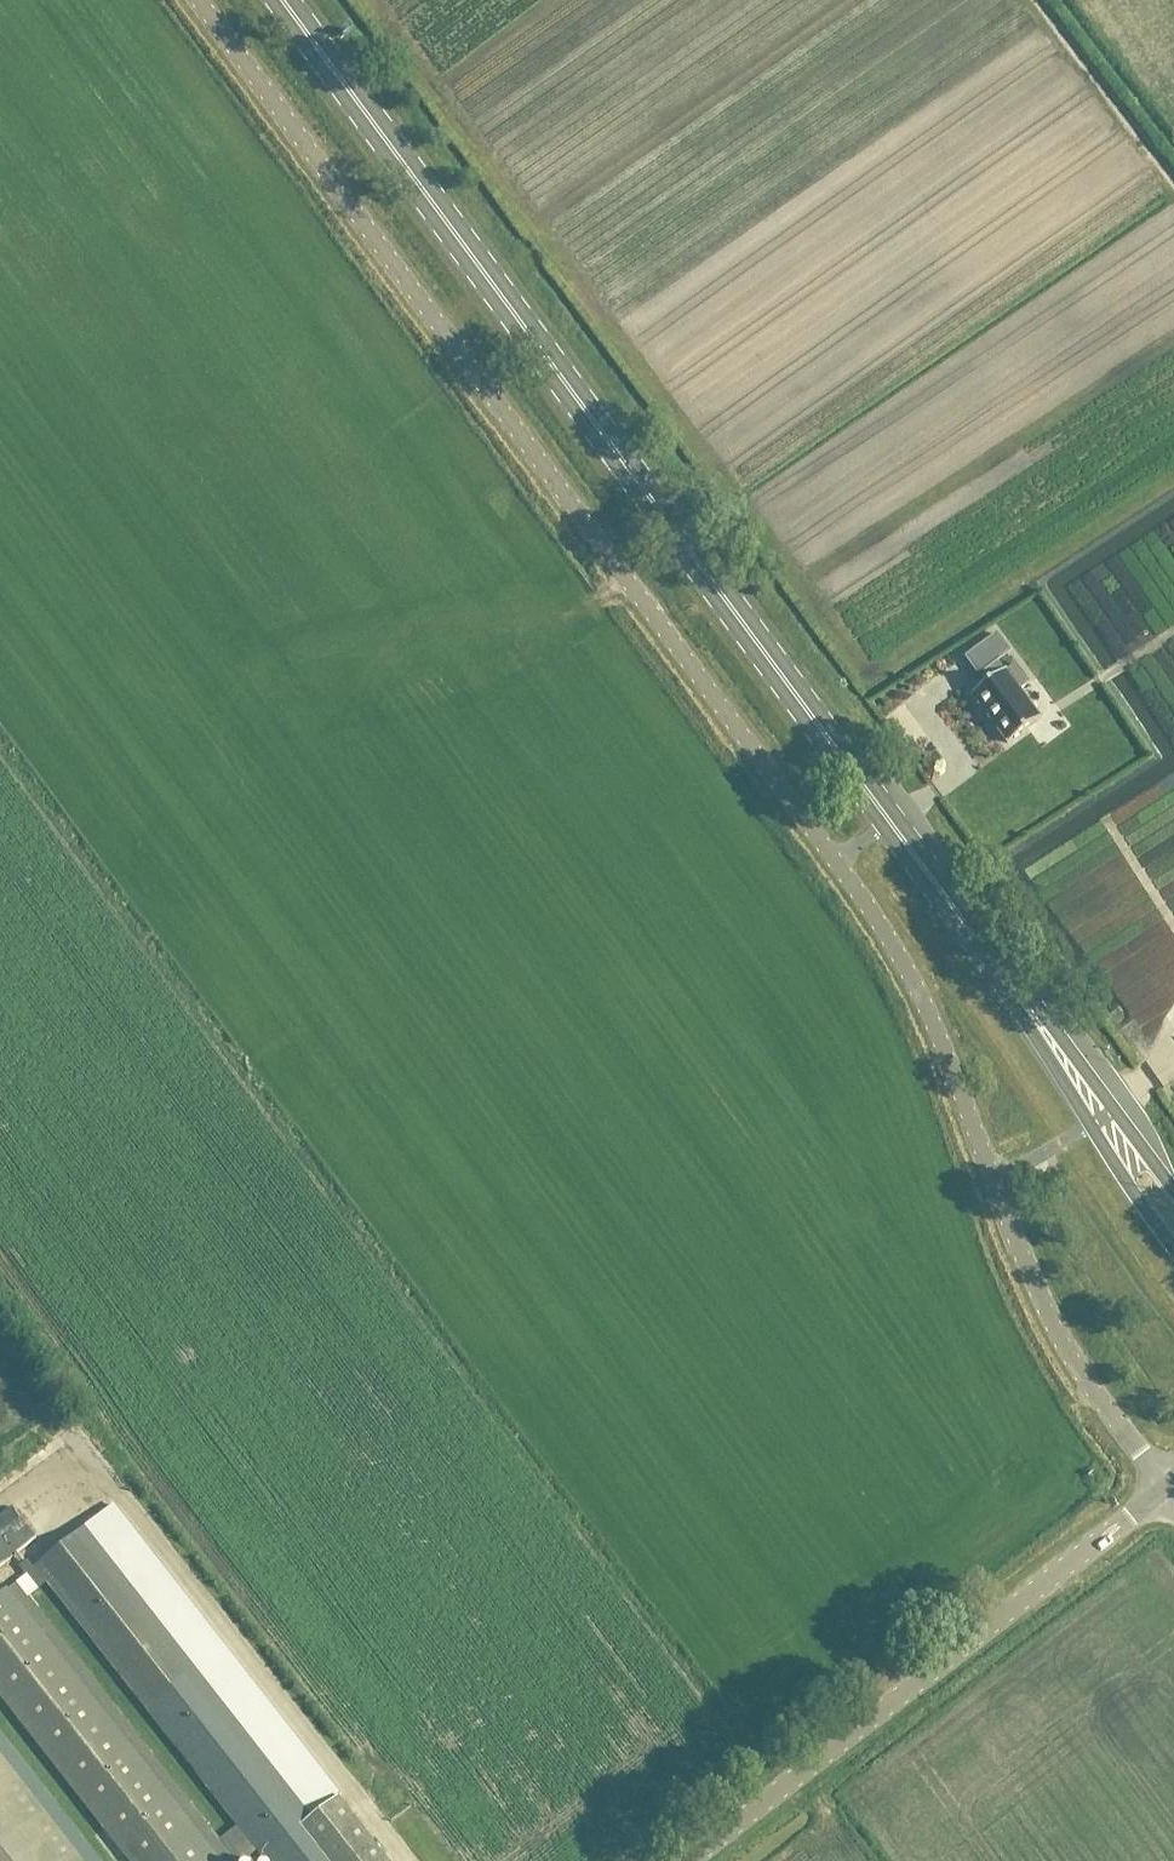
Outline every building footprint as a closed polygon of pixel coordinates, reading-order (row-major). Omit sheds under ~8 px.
[(1006,745),(1007,746),(1040,721),(1040,719),(1039,720),(1019,693),(1028,686),(1015,668),(1006,675),(1005,674),(1005,673),(1004,672),(1003,673),(996,664),(1009,654),(996,637),(965,660),(978,677),(980,676),(987,685),(970,697),(971,699),(972,698),(1006,744),(1006,745)] [(1027,700),(1044,723),(1065,707),(1048,684),(1027,700)] [(335,1798),(320,1809),(95,1520),(35,1567),(263,1860),(385,1860),(335,1798)] [(146,1775),(157,1766),(14,1583),(0,1594),(0,1699),(103,1830),(92,1839),(110,1860),(214,1860),(146,1775)] [(0,1762),(0,1860),(78,1860),(0,1762)]
